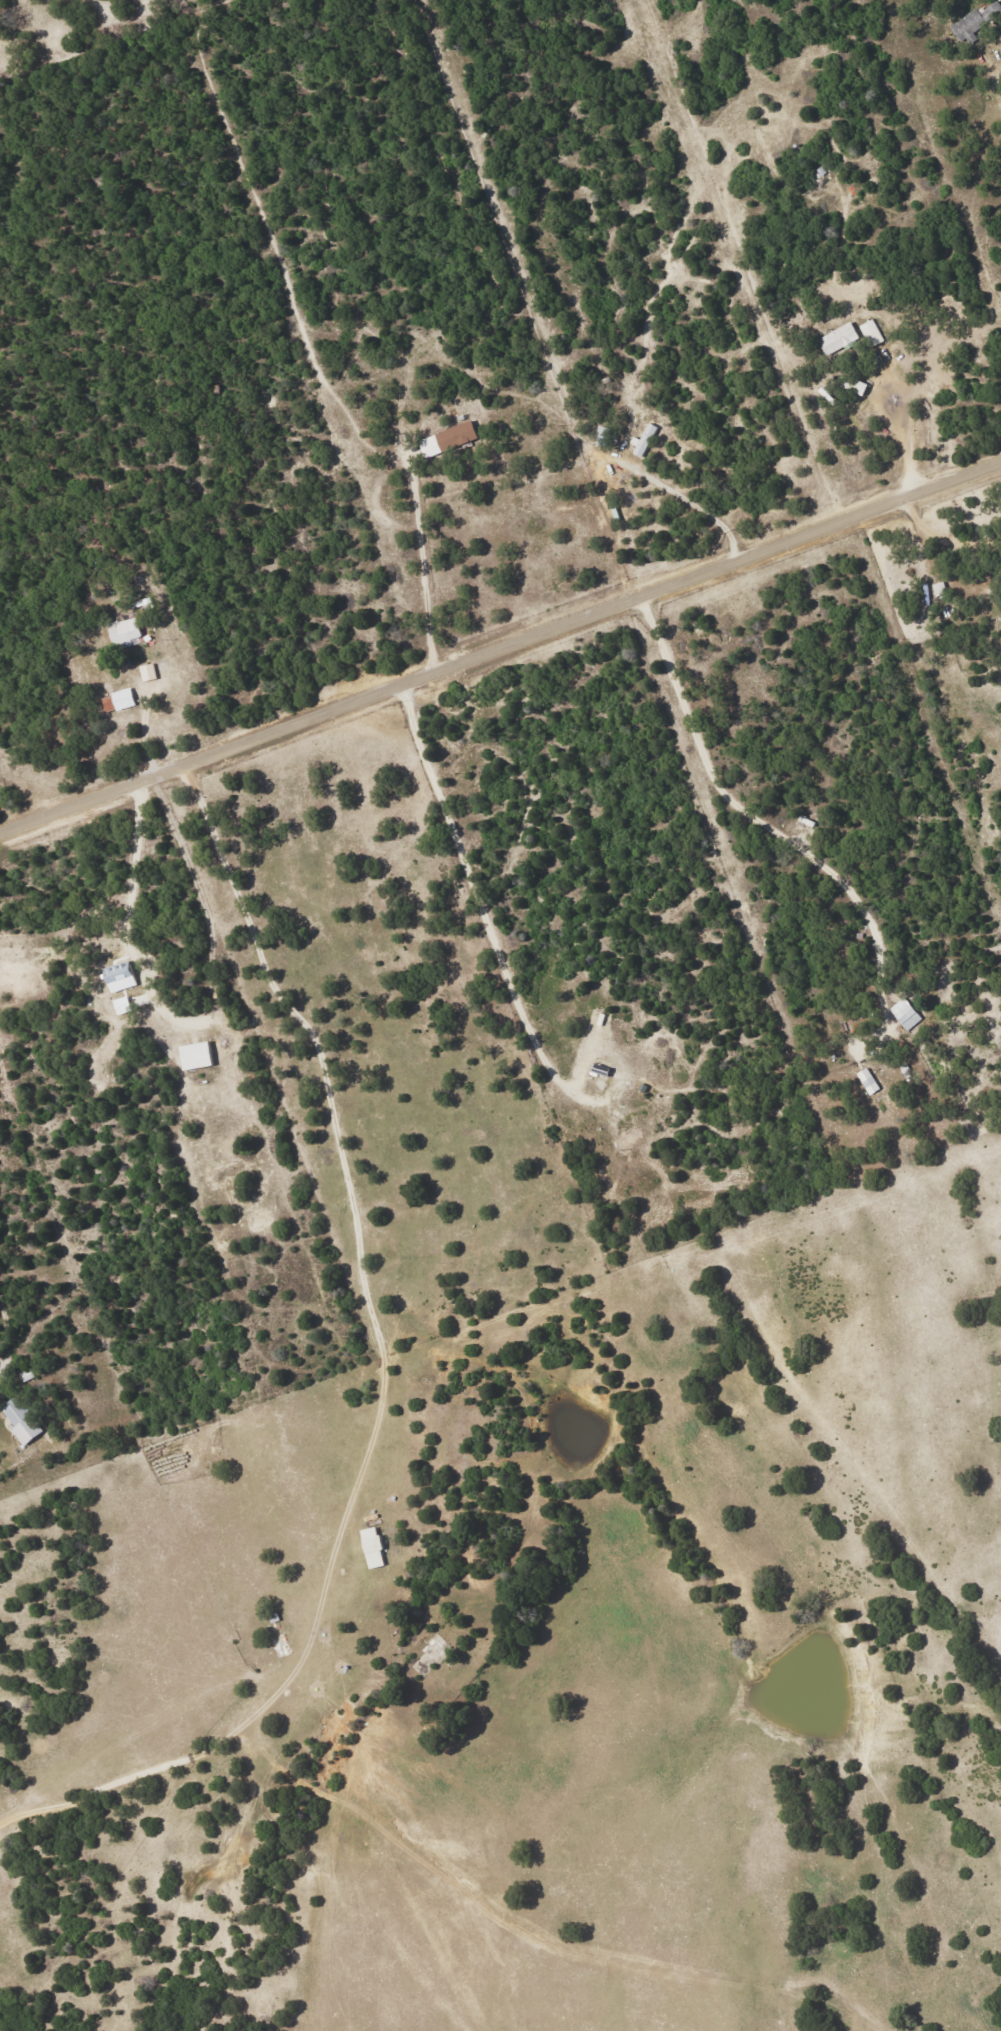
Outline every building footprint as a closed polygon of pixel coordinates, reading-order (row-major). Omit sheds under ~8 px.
[(959,42),(965,38),(969,44),(976,39),(972,32),(1000,13),(1000,7),(996,0),(992,0),(950,28),(959,42)] [(859,325),(869,348),(883,342),(874,319),(859,325)] [(859,341),(852,323),(817,337),(824,355),(859,341)] [(417,441),(424,459),(476,439),(469,421),(417,441)] [(636,443),(631,454),(643,459),(656,427),(647,423),(638,444),(636,443)] [(106,624),(112,651),(131,646),(129,640),(139,637),(135,617),(106,624)] [(138,666),(141,681),(156,679),(153,664),(138,666)] [(99,697),(104,714),(134,705),(128,688),(99,697)] [(100,970),(108,994),(135,985),(127,961),(100,970)] [(115,1015),(130,1011),(126,996),(111,1001),(115,1015)] [(888,1009),(906,1031),(921,1019),(903,997),(888,1009)] [(177,1047),(181,1071),(210,1066),(206,1042),(177,1047)] [(878,1090),(868,1068),(857,1073),(867,1095),(878,1090)] [(22,1447),(41,1432),(14,1396),(0,1407),(0,1410),(14,1428),(10,1431),(22,1447)] [(360,1530),(365,1569),(383,1567),(379,1535),(375,1536),(374,1528),(360,1530)]
